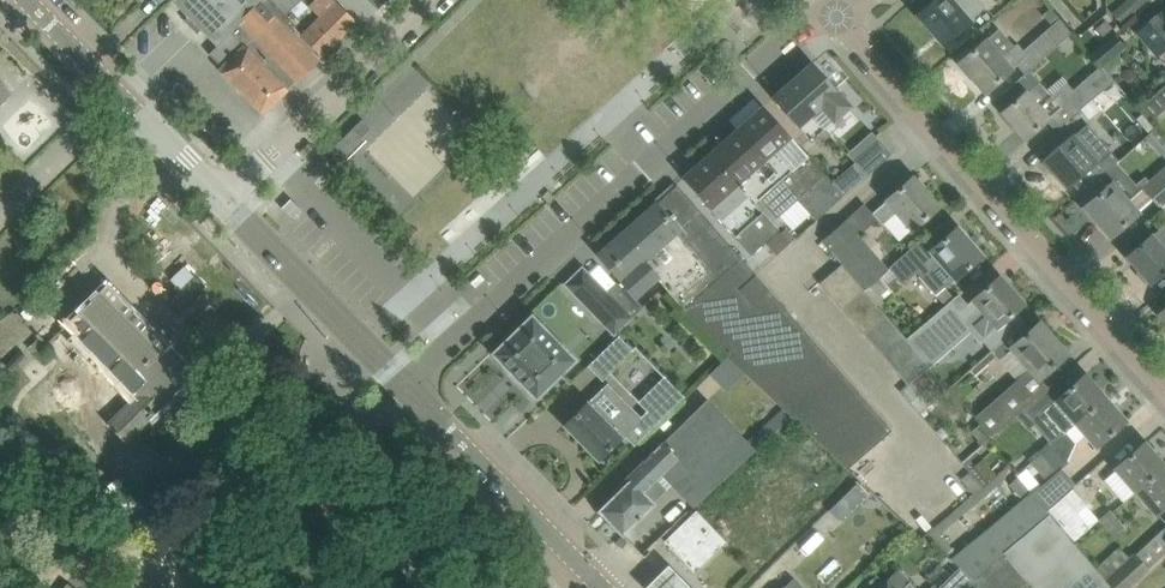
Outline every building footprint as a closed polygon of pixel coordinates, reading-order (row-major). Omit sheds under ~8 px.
[(217,45),(263,0),(172,0),(188,16),(185,19),(198,33),(201,29),(217,45)] [(209,53),(222,67),(220,69),(264,113),(278,99),(284,94),(289,89),(288,88),(297,79),(298,80),(318,60),(301,43),(290,31),(296,25),(286,15),(271,0),(263,0),(217,45),(209,53)] [(286,15),(301,0),(271,0),(286,15)] [(303,35),(306,38),(323,55),(357,21),(340,4),(335,0),(317,0),(311,6),(321,16),(303,35)] [(981,0),(934,0),(918,14),(944,44),(987,7),(981,0)] [(1125,25),(1151,0),(1127,0),(1114,13),(1125,25)] [(1142,28),(1158,47),(1162,51),(1164,48),(1164,9),(1142,28)] [(1028,55),(1017,65),(1024,74),(1030,70),(1029,69),(1071,33),(1060,19),(1053,25),(1024,51),(1028,55)] [(1103,36),(1113,27),(1106,19),(1096,28),(1103,36)] [(978,46),(960,62),(986,92),(1004,76),(1017,65),(1028,55),(1024,51),(1018,44),(1015,46),(999,28),(990,36),(986,39),(978,46)] [(1101,65),(1110,75),(1120,75),(1119,52),(1126,47),(1114,33),(1091,53),(1101,65)] [(793,80),(830,123),(851,106),(813,62),(793,80)] [(1074,89),(1065,96),(1069,100),(1078,111),(1092,99),(1114,80),(1110,75),(1101,65),(1074,89)] [(1016,81),(1003,93),(1012,104),(1003,111),(1026,138),(1044,122),(1047,120),(1046,120),(1061,106),(1058,103),(1051,95),(1047,89),(1030,70),(1024,74),(1016,81)] [(12,92),(0,79),(0,103),(12,92)] [(793,80),(773,97),(789,115),(797,125),(810,140),(820,132),(825,128),(830,123),(793,80)] [(1114,80),(1092,99),(1104,113),(1126,94),(1114,80)] [(1153,95),(1138,108),(1150,122),(1164,110),(1153,95)] [(737,129),(799,198),(825,175),(764,106),(737,129)] [(354,127),(335,146),(344,155),(363,136),(372,128),(363,119),(360,121),(354,127)] [(1063,144),(1045,159),(1068,186),(1079,177),(1088,187),(1078,196),(1078,197),(1104,175),(1120,161),(1110,149),(1108,147),(1087,123),(1063,144)] [(737,129),(710,154),(772,224),(777,220),(778,219),(777,217),(799,198),(737,129)] [(880,139),(854,162),(856,164),(866,176),(892,153),(880,139)] [(776,254),(789,243),(710,154),(683,177),(752,255),(766,242),(776,254)] [(1160,208),(1164,203),(1164,168),(1143,187),(1153,200),(1160,208)] [(1086,206),(1111,236),(1153,200),(1143,187),(1127,201),(1109,181),(1104,175),(1078,197),(1079,197),(1081,196),(1088,204),(1086,206)] [(939,206),(913,177),(872,212),(878,219),(883,225),(897,213),(911,230),(939,206)] [(656,204),(599,255),(601,257),(615,273),(620,279),(636,296),(659,276),(686,307),(681,311),(730,357),(755,381),(792,415),(794,417),(820,443),(870,401),(793,314),(790,311),(756,273),(694,203),(693,201),(678,184),(678,185),(656,204)] [(291,198),(282,207),(293,219),(302,209),(291,198)] [(872,212),(865,204),(823,241),(843,264),(865,289),(888,268),(860,234),(878,219),(872,212)] [(1128,255),(1138,267),(1137,274),(1144,283),(1151,281),(1152,282),(1164,271),(1164,226),(1164,224),(1128,255)] [(904,284),(917,273),(936,296),(982,255),(957,227),(935,247),(926,236),(889,267),(904,284)] [(820,284),(842,309),(864,290),(865,289),(843,264),(820,284)] [(566,283),(566,284),(615,334),(631,318),(630,316),(607,292),(604,289),(602,288),(586,270),(583,268),(583,267),(566,283)] [(910,341),(921,353),(931,365),(971,330),(990,352),(1006,338),(1025,322),(1026,321),(1026,320),(1025,321),(1016,311),(1024,304),(1000,276),(970,302),(960,291),(907,337),(910,341)] [(137,396),(109,424),(88,444),(104,462),(126,442),(194,375),(106,285),(71,319),(120,369),(116,374),(137,396)] [(842,309),(865,336),(887,317),(864,290),(842,309)] [(537,396),(575,359),(533,315),(494,352),(537,396)] [(898,329),(887,317),(865,336),(877,348),(898,329)] [(1025,322),(1006,339),(1032,368),(1032,367),(1040,376),(1067,353),(1040,322),(1031,330),(1025,322)] [(906,338),(898,329),(877,348),(887,361),(910,341),(907,337),(906,338)] [(634,350),(620,336),(589,365),(603,380),(634,350)] [(37,337),(27,346),(33,352),(43,342),(37,337)] [(921,353),(910,341),(887,361),(898,373),(921,353)] [(931,365),(921,353),(898,373),(908,385),(931,365)] [(992,437),(1049,386),(1040,376),(1032,367),(1032,368),(975,417),(992,437)] [(1063,435),(1077,422),(1105,398),(1085,374),(1042,412),(1063,435)] [(908,385),(902,391),(903,393),(920,413),(937,398),(939,397),(920,375),(908,385)] [(588,402),(565,425),(599,459),(621,438),(623,440),(626,437),(635,445),(685,396),(666,377),(640,403),(648,412),(641,418),(608,384),(589,403),(588,402)] [(1077,422),(1067,431),(1076,442),(1087,433),(1098,445),(1108,437),(1126,421),(1105,398),(1077,422)] [(708,400),(665,441),(680,457),(711,490),(755,449),(749,444),(730,423),(708,400)] [(870,401),(820,443),(849,470),(895,430),(870,401)] [(764,430),(749,444),(755,449),(756,450),(770,437),(764,430)] [(631,482),(601,510),(610,519),(609,524),(614,529),(619,529),(623,533),(640,516),(653,504),(669,489),(658,477),(680,457),(665,441),(655,450),(644,461),(627,478),(631,482)] [(1116,467),(1136,490),(1164,466),(1144,443),(1116,467)] [(1027,469),(1017,477),(1019,479),(1032,494),(1046,510),(1075,483),(1062,468),(1063,467),(1069,462),(1068,461),(1055,446),(1053,444),(1047,449),(1042,454),(1031,463),(1047,481),(1041,486),(1027,469)] [(983,456),(971,466),(986,484),(998,474),(983,456)] [(1001,491),(1011,465),(928,533),(934,540),(940,535),(997,487),(1001,491)] [(1136,490),(1157,514),(1164,507),(1164,466),(1136,490)] [(1032,494),(1019,479),(1010,486),(1024,501),(1032,494)] [(1073,489),(1048,510),(1074,541),(1090,527),(1077,512),(1086,505),(1073,489)] [(1024,501),(953,559),(960,567),(972,579),(991,559),(1046,511),(1032,494),(1024,501)] [(697,510),(683,524),(665,540),(695,572),(727,541),(697,510)] [(1035,587),(1113,587),(1106,581),(1096,568),(1046,511),(991,559),(972,579),(977,583),(982,587),(1019,587),(1028,580),(1035,587)] [(1129,529),(1114,511),(1100,522),(1117,539),(1129,529)] [(934,540),(953,559),(961,552),(940,535),(934,540)] [(1122,546),(1096,568),(1106,581),(1132,558),(1122,546)] [(215,551),(211,570),(228,574),(232,555),(215,551)] [(1106,581),(1113,587),(1124,587),(1147,568),(1135,555),(1132,558),(1106,581)] [(977,583),(972,579),(960,567),(939,587),(940,587),(971,587),(977,583)] [(900,569),(880,587),(916,587),(910,581),(911,580),(900,569)] [(651,587),(686,587),(669,571),(651,587)]
